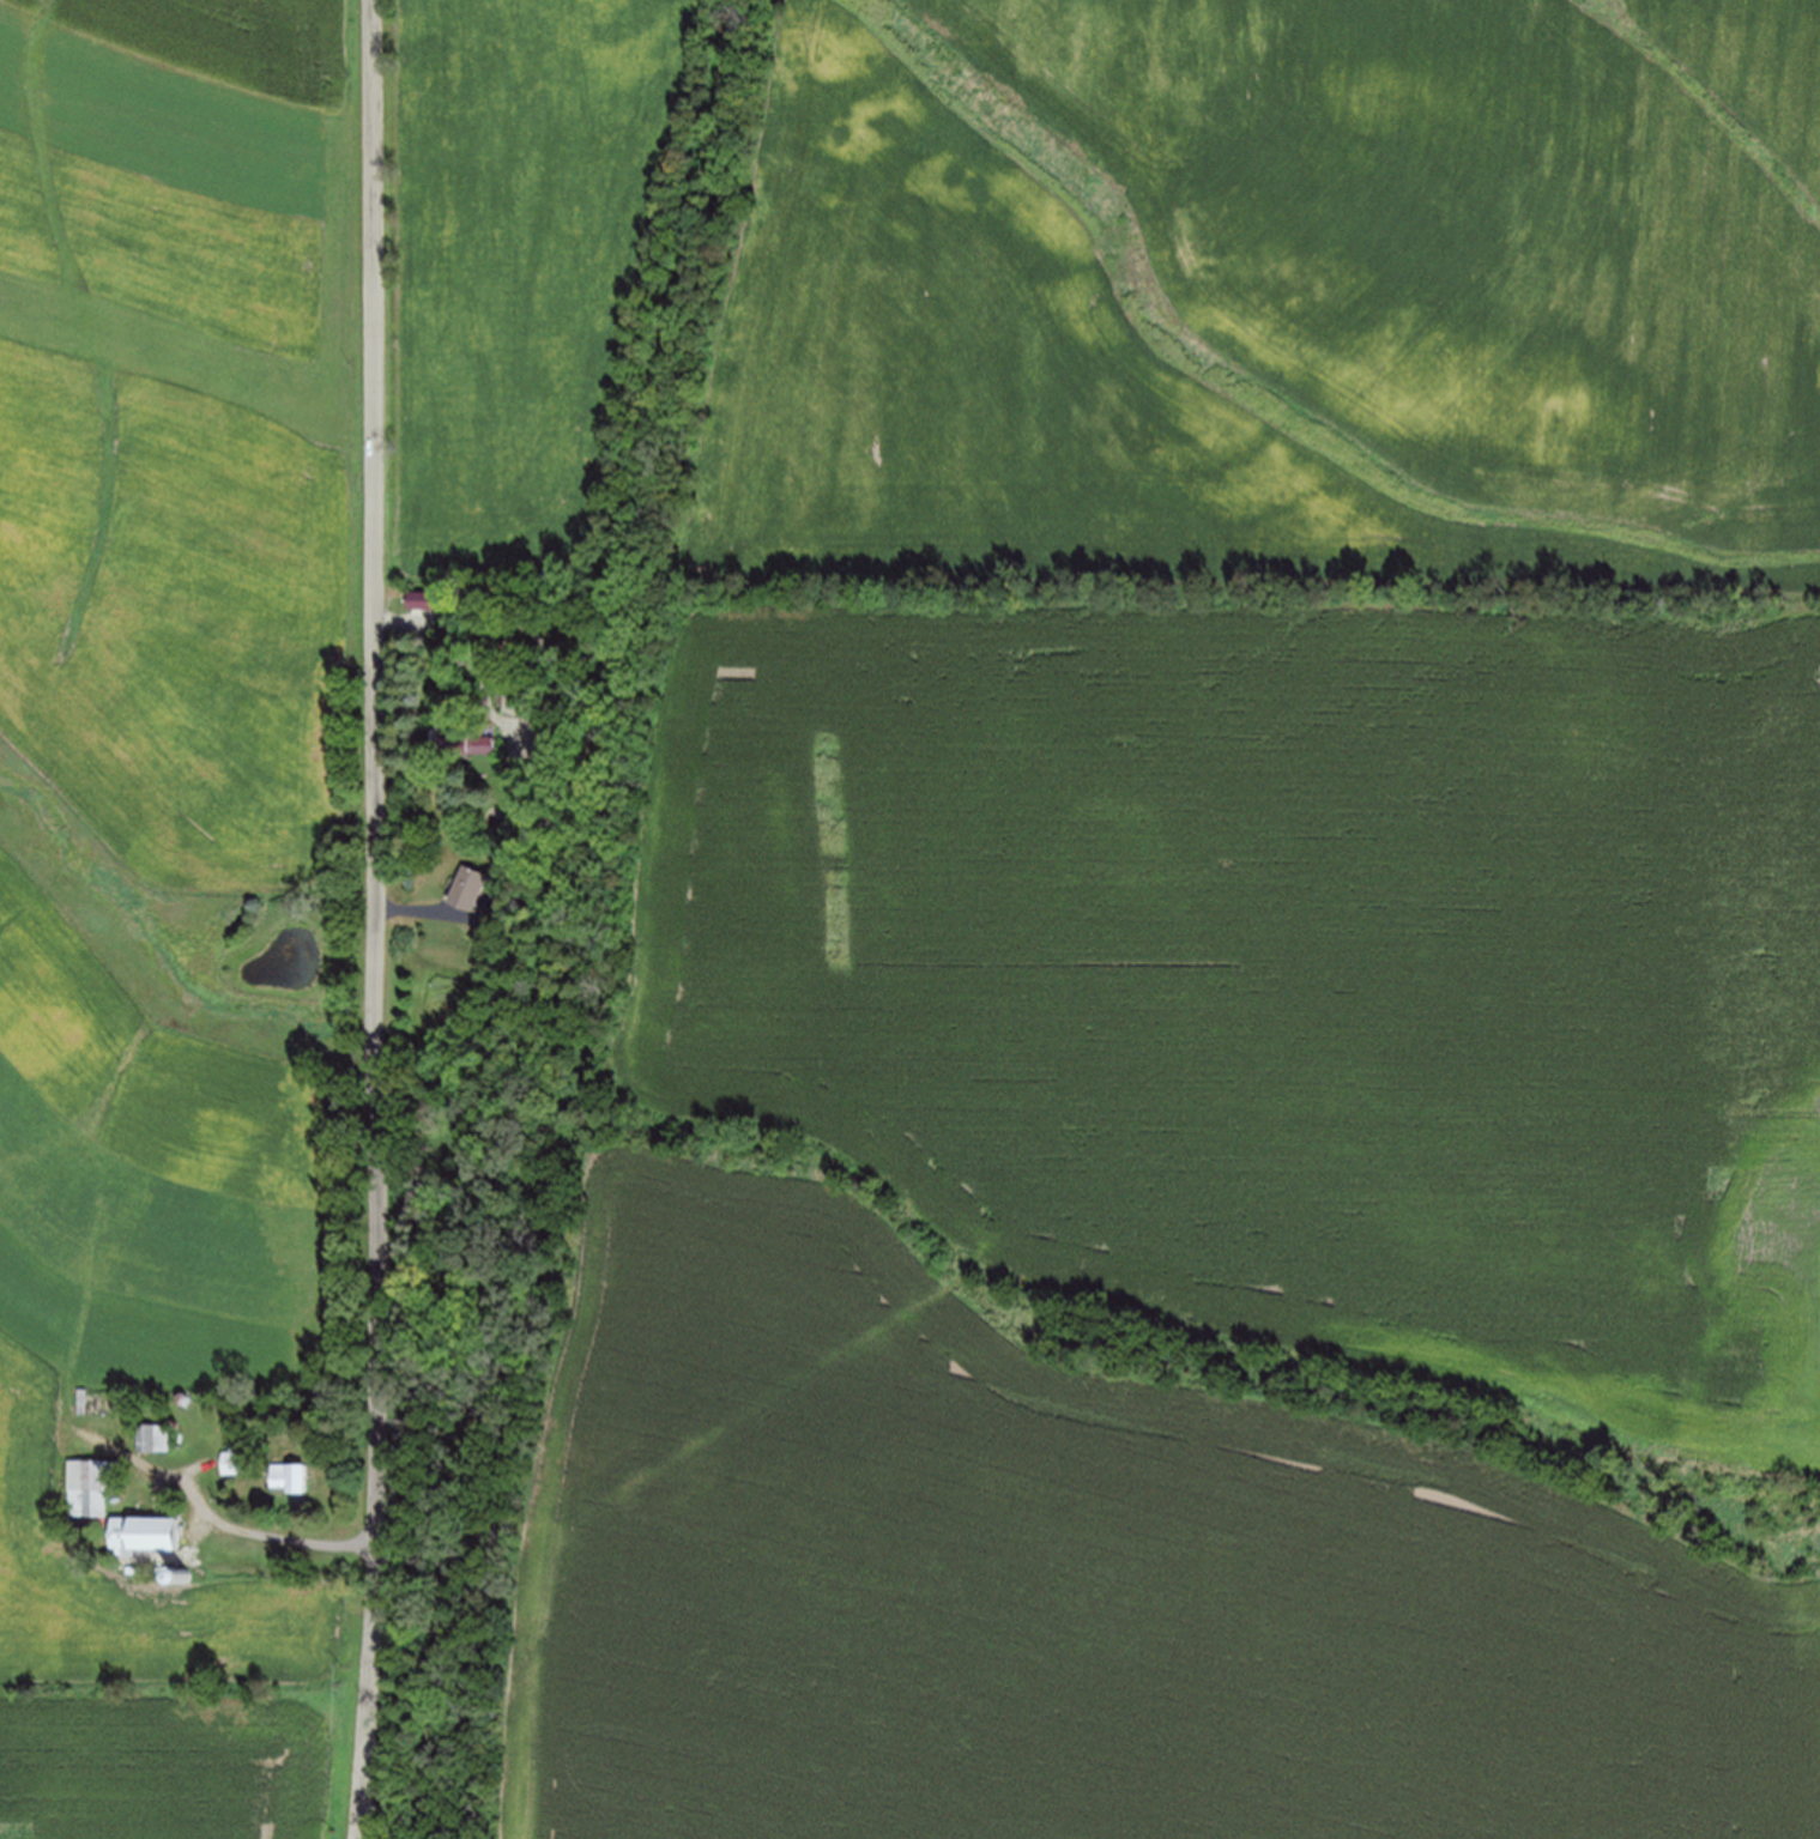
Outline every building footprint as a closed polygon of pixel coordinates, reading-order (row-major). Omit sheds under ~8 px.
[(434,589),(403,589),(403,606),(434,606),(434,589)] [(491,752),(492,732),(437,731),(436,752),(491,752)] [(459,861),(443,897),(467,907),(482,872),(459,861)] [(167,1449),(167,1423),(136,1423),(136,1449),(167,1449)] [(245,1472),(245,1441),(229,1441),(229,1449),(219,1449),(219,1472),(245,1472)] [(68,1514),(84,1514),(84,1525),(105,1525),(105,1458),(68,1458),(68,1514)] [(269,1488),(306,1488),(306,1462),(269,1462),(269,1488)] [(175,1515),(107,1515),(107,1547),(176,1546),(175,1515)]
